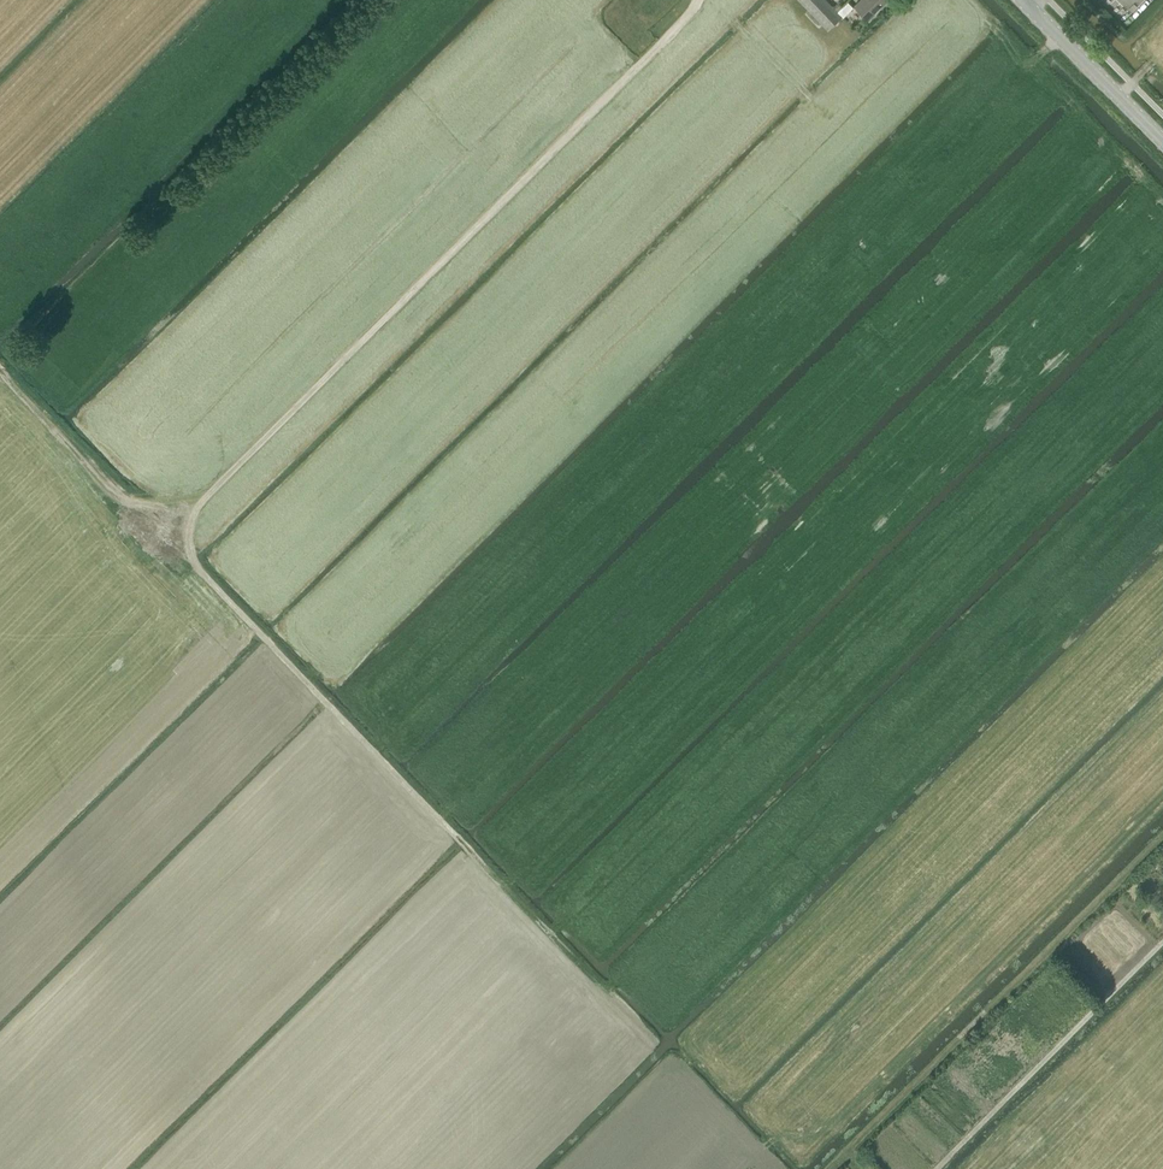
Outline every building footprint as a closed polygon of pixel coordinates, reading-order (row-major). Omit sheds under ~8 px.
[(828,0),(799,0),(827,30),(842,15),(828,0)] [(847,0),(837,10),(842,15),(852,5),(847,0)] [(885,0),(858,0),(854,4),(868,18),(885,0)]
